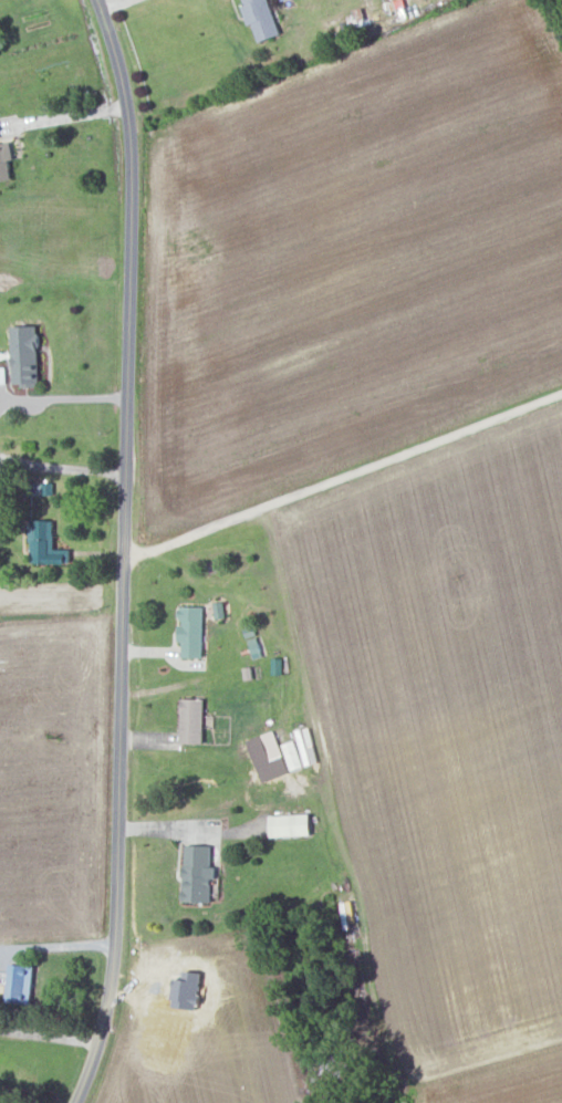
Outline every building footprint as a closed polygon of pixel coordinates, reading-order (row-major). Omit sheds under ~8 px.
[(270,0),(243,0),(250,26),(255,24),(259,41),(280,36),(270,0)] [(9,160),(13,159),(10,141),(0,142),(0,182),(13,180),(9,160)] [(13,324),(14,385),(40,384),(39,324),(13,324)] [(71,548),(54,548),(54,519),(31,519),(30,562),(71,563),(71,548)] [(203,606),(180,606),(180,624),(178,624),(179,642),(183,642),(183,657),(204,656),(203,606)] [(181,742),(204,743),(205,698),(182,697),(181,742)] [(303,768),(294,740),(278,744),(274,730),(248,738),(260,780),(303,768)] [(312,835),(311,813),(270,814),(271,837),(312,835)] [(212,845),(185,844),(184,901),(213,901),(214,865),(211,865),(212,845)] [(36,966),(11,962),(6,1000),(31,1003),(36,966)]
